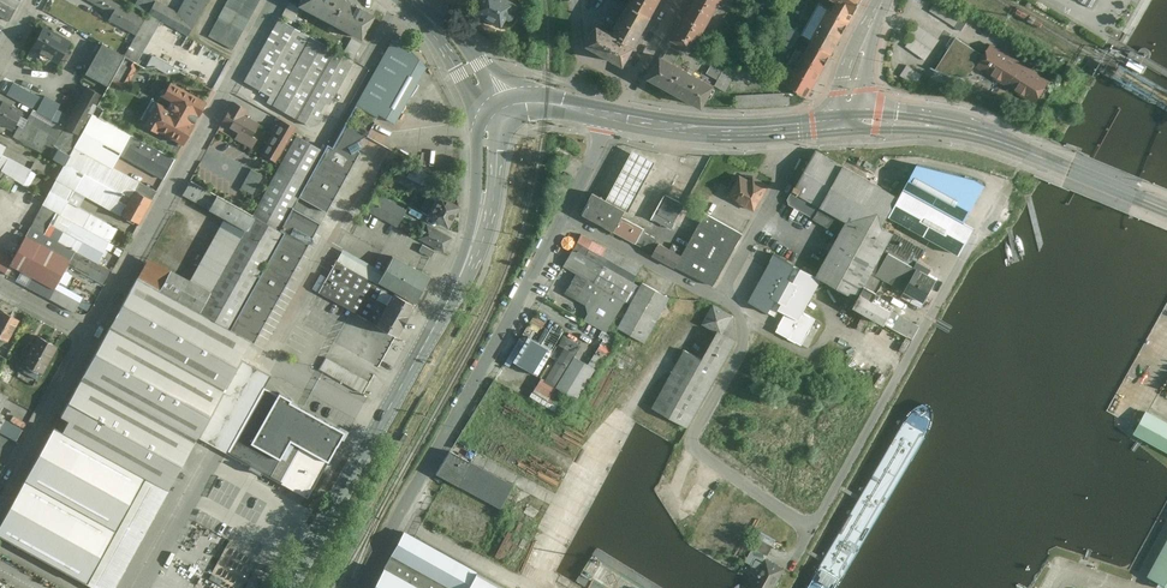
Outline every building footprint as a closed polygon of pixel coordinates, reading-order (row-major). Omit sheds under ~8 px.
[(10,22),(17,8),(2,0),(0,0),(0,17),(10,22)] [(17,8),(21,1),(18,0),(2,0),(17,8)] [(113,0),(91,0),(115,12),(110,21),(138,35),(146,20),(113,0)] [(137,5),(150,14),(157,0),(140,0),(137,5)] [(157,0),(150,14),(163,21),(189,36),(210,0),(185,0),(179,11),(157,0)] [(261,0),(230,0),(210,35),(234,48),(261,0)] [(343,0),(301,0),(299,4),(331,22),(343,0)] [(377,15),(349,0),(343,0),(331,22),(363,39),(377,15)] [(501,27),(507,18),(511,20),(519,4),(512,0),(480,0),(473,13),(501,27)] [(655,15),(664,0),(633,0),(633,1),(655,15)] [(719,0),(690,0),(687,6),(709,18),(719,0)] [(849,23),(862,0),(835,0),(834,1),(829,11),(849,23)] [(962,31),(969,20),(937,0),(929,0),(934,4),(929,11),(962,31)] [(616,32),(638,42),(655,15),(633,1),(616,32)] [(691,50),(709,18),(687,6),(669,37),(691,50)] [(811,42),(832,53),(840,38),(849,23),(829,11),(819,28),(811,42)] [(139,61),(163,21),(150,14),(146,20),(138,35),(127,55),(139,61)] [(353,57),(282,17),(246,81),(271,95),(267,102),(312,128),(353,57)] [(778,42),(792,51),(801,33),(782,22),(779,30),(783,33),(778,42)] [(912,37),(934,50),(940,41),(915,23),(907,34),(912,37)] [(601,25),(591,46),(606,54),(616,32),(601,25)] [(42,56),(46,60),(49,60),(53,59),(61,64),(72,42),(46,26),(34,47),(43,52),(42,56)] [(616,32),(606,54),(628,64),(638,42),(616,32)] [(397,35),(358,106),(396,127),(428,70),(397,35)] [(927,60),(934,50),(912,37),(906,47),(927,60)] [(1036,105),(1051,82),(992,44),(985,56),(957,39),(936,70),(939,72),(944,74),(951,76),(957,76),(964,76),(971,76),(976,68),(1036,105)] [(802,57),(823,69),(832,53),(811,42),(802,57)] [(111,86),(127,55),(105,44),(88,74),(111,86)] [(645,81),(699,109),(712,85),(674,65),(681,52),(670,47),(663,59),(658,56),(645,81)] [(715,86),(725,92),(744,61),(732,54),(728,62),(717,57),(708,74),(718,79),(715,86)] [(794,71),(814,83),(823,69),(802,57),(794,71)] [(922,76),(907,66),(901,76),(915,85),(922,76)] [(785,86),(806,98),(814,83),(794,71),(785,86)] [(44,98),(15,82),(8,95),(35,110),(32,114),(51,124),(53,120),(60,110),(63,104),(46,95),(44,98)] [(199,122),(210,103),(173,82),(170,90),(166,89),(163,91),(163,94),(165,96),(174,101),(171,107),(199,122)] [(94,115),(105,95),(88,87),(71,116),(60,110),(53,120),(84,136),(94,115)] [(783,93),(735,96),(736,109),(783,106),(783,93)] [(4,101),(0,110),(0,124),(14,132),(18,124),(23,115),(24,112),(4,101)] [(199,122),(171,107),(160,102),(147,126),(186,145),(199,122)] [(248,110),(234,102),(219,131),(253,149),(257,139),(253,136),(259,123),(245,115),(248,110)] [(29,119),(23,115),(18,124),(21,126),(15,137),(67,165),(77,148),(84,136),(53,120),(51,124),(32,114),(29,119)] [(132,161),(142,142),(94,115),(84,136),(77,148),(115,168),(122,155),(132,161)] [(279,158),(293,133),(296,128),(278,117),(269,133),(272,135),(262,154),(276,162),(279,158)] [(88,587),(121,587),(369,136),(347,126),(330,154),(293,133),(279,158),(283,161),(253,217),(193,184),(185,195),(224,218),(190,281),(151,262),(64,419),(72,424),(66,436),(57,432),(0,532),(0,540),(88,587)] [(165,179),(176,159),(142,142),(132,161),(165,179)] [(0,143),(0,169),(3,171),(0,176),(0,182),(11,189),(17,180),(24,185),(32,171),(3,155),(7,147),(0,143)] [(124,217),(124,214),(137,191),(154,200),(158,191),(115,168),(77,148),(67,165),(45,205),(86,227),(93,215),(69,201),(75,191),(124,217)] [(635,151),(608,201),(628,211),(630,213),(657,162),(635,151)] [(887,228),(892,218),(903,198),(820,152),(794,194),(889,245),(922,262),(929,250),(887,228)] [(922,166),(903,198),(892,218),(961,255),(976,228),(968,224),(989,186),(979,180),(922,166)] [(254,195),(265,177),(252,169),(241,188),(254,195)] [(730,197),(756,213),(772,186),(755,176),(743,176),(730,197)] [(141,223),(154,200),(137,191),(124,214),(141,223)] [(398,227),(407,210),(376,193),(367,210),(398,227)] [(624,218),(628,211),(608,201),(595,194),(583,216),(653,253),(659,240),(645,232),(646,229),(624,218)] [(827,282),(860,300),(889,245),(794,194),(790,200),(794,211),(842,236),(819,278),(827,282)] [(428,218),(449,229),(461,208),(439,195),(433,195),(429,198),(422,211),(430,216),(428,218)] [(673,230),(687,207),(666,195),(653,219),(673,230)] [(86,227),(45,205),(32,227),(77,251),(100,264),(112,242),(86,227)] [(119,229),(93,215),(86,227),(112,242),(119,229)] [(744,236),(706,216),(684,259),(677,270),(715,290),(744,236)] [(444,252),(452,238),(428,224),(420,238),(444,252)] [(77,251),(32,227),(28,237),(72,260),(77,251)] [(578,274),(626,302),(632,305),(619,329),(646,345),(672,299),(644,284),(643,285),(638,283),(637,285),(635,283),(643,268),(583,235),(565,267),(578,274)] [(35,278),(29,287),(76,313),(82,303),(59,291),(72,268),(105,286),(113,271),(100,264),(77,251),(72,260),(28,237),(13,265),(35,278)] [(922,262),(889,245),(860,300),(864,302),(859,309),(915,341),(922,327),(879,303),(883,296),(870,288),(876,276),(907,292),(903,299),(923,309),(927,303),(930,305),(944,281),(934,275),(937,270),(922,262)] [(654,258),(677,270),(684,259),(661,246),(654,258)] [(788,350),(827,282),(819,278),(760,247),(739,285),(741,299),(749,317),(757,330),(761,335),(788,350)] [(416,304),(431,278),(394,258),(380,284),(396,293),(416,304)] [(377,327),(396,293),(380,284),(337,263),(320,294),(377,327)] [(626,302),(578,274),(566,295),(587,306),(589,315),(585,321),(608,334),(626,302)] [(398,338),(416,304),(396,293),(377,327),(398,338)] [(654,410),(690,428),(737,342),(733,316),(715,306),(704,327),(717,334),(702,361),(687,352),(654,410)] [(22,322),(3,311),(0,317),(0,338),(9,343),(22,322)] [(44,374),(59,347),(39,336),(24,363),(44,374)] [(545,383),(577,401),(603,360),(595,355),(589,365),(576,357),(583,347),(566,336),(560,345),(566,349),(545,383)] [(605,339),(599,348),(609,356),(616,346),(605,339)] [(383,364),(393,369),(398,357),(389,353),(383,364)] [(370,383),(327,359),(321,370),(364,394),(370,383)] [(12,386),(20,374),(9,368),(2,380),(12,386)] [(294,406),(265,390),(228,456),(283,486),(302,451),(331,467),(347,438),(292,408),(294,406)] [(10,398),(0,393),(0,415),(10,398)] [(1148,413),(1136,435),(1166,451),(1166,422),(1148,413)] [(17,443),(24,430),(0,417),(0,433),(17,443)] [(515,483),(450,447),(437,472),(502,507),(515,483)] [(286,543),(297,522),(280,513),(269,534),(286,543)] [(517,517),(500,555),(514,561),(531,524),(517,517)] [(407,527),(372,587),(514,587),(407,527)] [(775,538),(763,531),(746,560),(753,564),(758,556),(764,560),(775,538)] [(277,559),(286,543),(269,534),(259,550),(263,552),(275,558),(277,559)] [(1149,571),(1166,581),(1166,539),(1149,571)] [(272,564),(275,558),(263,552),(259,558),(272,564)] [(253,558),(247,572),(267,580),(273,567),(253,558)] [(787,569),(767,558),(750,587),(776,587),(787,569)]
